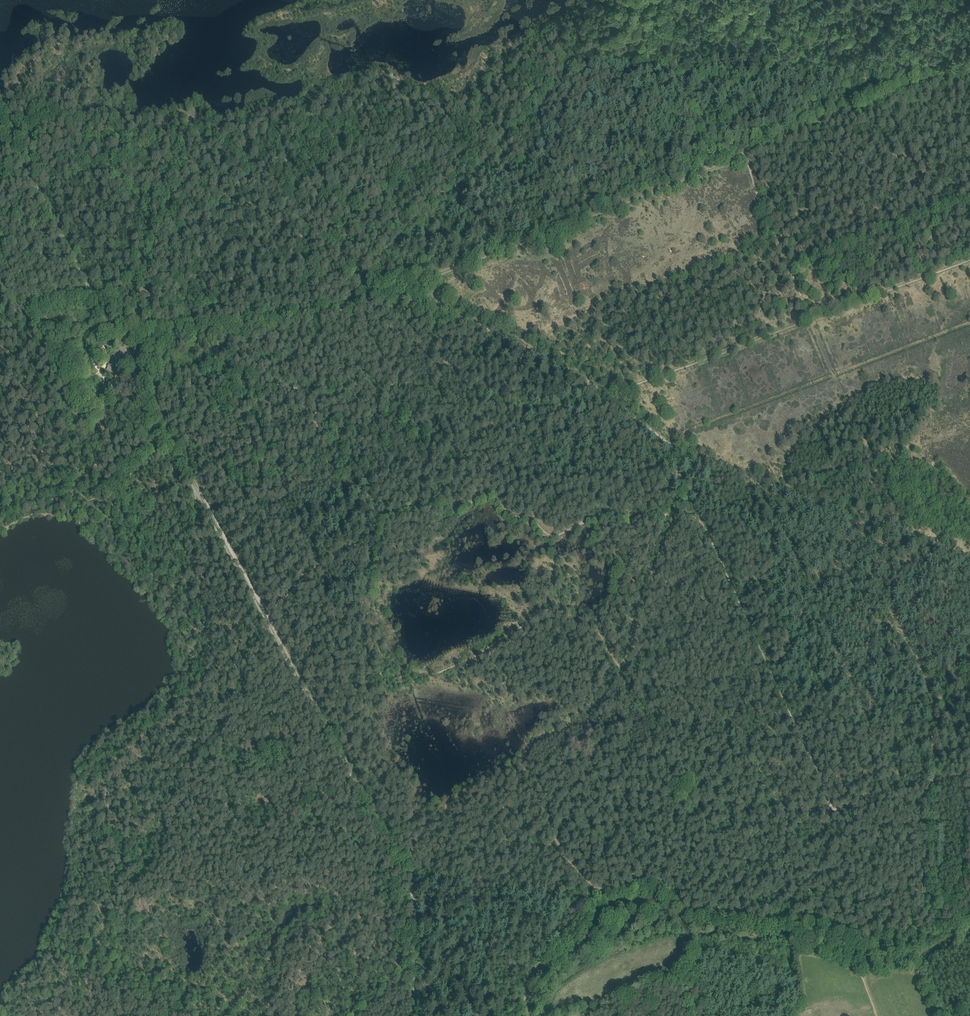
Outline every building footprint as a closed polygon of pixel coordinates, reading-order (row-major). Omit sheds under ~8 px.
[(92,350),(95,356),(104,352),(102,346),(92,350)] [(107,369),(110,371),(114,374),(116,371),(122,363),(114,358),(109,366),(107,369)]
